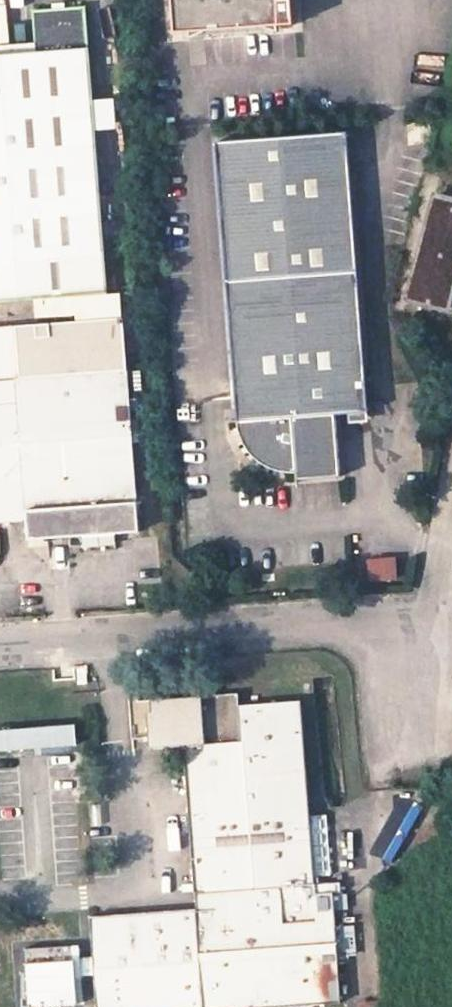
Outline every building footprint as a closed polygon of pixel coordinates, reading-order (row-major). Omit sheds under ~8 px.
[(173,28),(275,21),(274,0),(171,0),(173,28)] [(103,276),(84,4),(32,7),(34,47),(0,50),(0,285),(103,276)] [(347,130),(215,142),(240,424),(242,429),(244,432),(248,437),(252,443),(256,448),(261,452),(267,456),(271,459),(275,461),(283,465),(290,467),(293,467),(299,469),(302,469),(303,480),(347,476),(341,415),(372,412),(347,130)] [(404,295),(447,308),(451,291),(451,200),(432,195),(404,295)] [(0,285),(0,305),(105,297),(103,276),(0,285)] [(9,523),(28,521),(30,541),(140,532),(135,446),(145,445),(144,426),(133,427),(126,313),(39,320),(40,335),(21,336),(20,322),(0,323),(0,512),(8,512),(9,523)] [(40,335),(39,320),(20,322),(21,336),(40,335)] [(9,523),(8,512),(0,512),(0,523),(9,523)] [(103,1006),(338,1006),(335,961),(333,938),(330,901),(313,902),(300,704),(238,708),(237,694),(163,701),(163,694),(152,696),(152,704),(129,706),(132,737),(146,735),(163,734),(164,747),(182,746),(194,913),(97,922),(103,1006)] [(82,745),(81,723),(0,727),(0,750),(82,745)] [(147,748),(164,747),(163,734),(146,735),(147,748)] [(347,842),(351,873),(364,872),(360,841),(347,842)] [(97,922),(87,923),(92,1006),(103,1006),(97,922)] [(348,936),(333,938),(335,961),(350,960),(348,936)]
